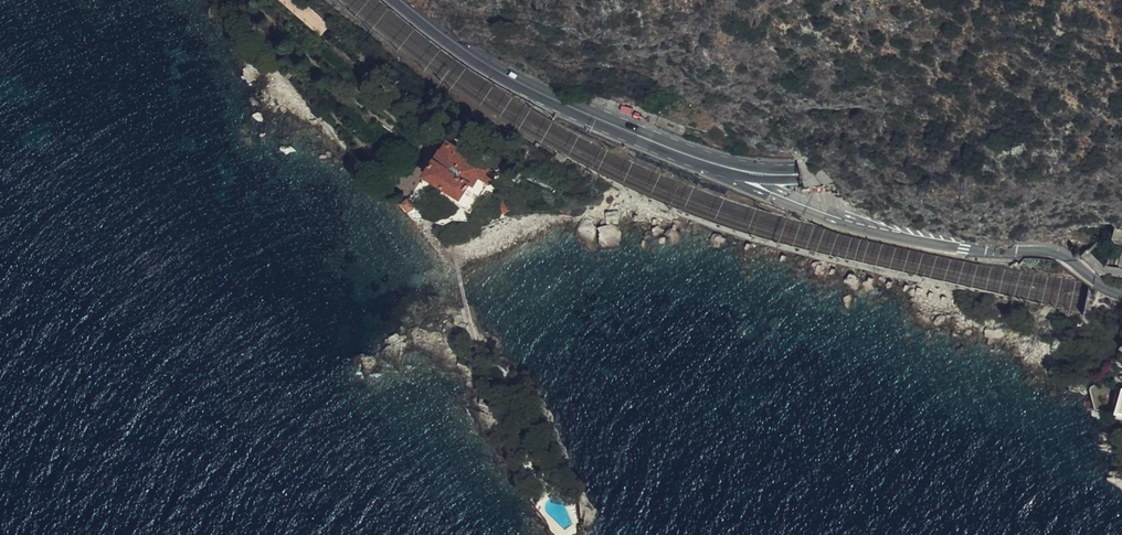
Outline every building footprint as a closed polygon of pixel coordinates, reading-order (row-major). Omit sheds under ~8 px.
[(348,39),(339,30),(334,35),(344,44),(348,39)] [(372,56),(371,55),(359,44),(357,45),(355,47),(354,50),(356,54),(358,57),(361,60),(365,62),(368,62),(370,61),(371,59),(372,56)] [(359,44),(371,55),(370,52),(368,49),(365,47),(361,44),(359,44)] [(626,101),(624,108),(637,113),(639,106),(626,101)] [(472,211),(476,204),(494,179),(504,185),(507,179),(449,143),(441,153),(427,174),(447,187),(462,196),(458,203),(472,212),(472,211)] [(504,185),(512,190),(515,184),(507,179),(504,185)] [(526,198),(529,193),(515,184),(512,190),(526,198)] [(462,196),(447,187),(442,193),(458,203),(462,196)] [(403,203),(410,212),(417,206),(410,198),(403,203)] [(427,213),(432,214),(445,216),(446,211),(429,208),(427,213)]
